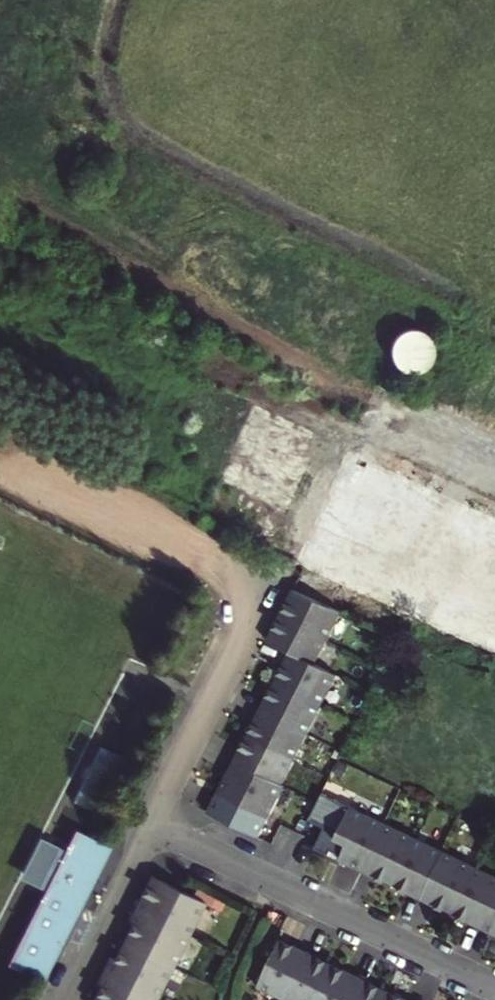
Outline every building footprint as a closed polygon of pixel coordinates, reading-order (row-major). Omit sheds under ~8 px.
[(434,336),(400,324),(388,357),(422,369),(434,336)] [(494,651),(494,517),(362,457),(349,450),(299,562),(311,568),(494,651)] [(300,591),(275,644),(290,651),(225,784),(247,794),(241,806),(271,821),(289,787),(285,786),(339,675),(316,664),(344,611),(300,591)] [(99,811),(124,758),(98,746),(73,799),(99,811)] [(220,796),(241,806),(247,794),(225,784),(220,796)] [(457,916),(468,922),(486,931),(494,935),(494,874),(358,807),(342,840),(352,846),(345,861),(359,868),(387,881),(417,896),(441,908),(457,916)] [(13,960),(46,977),(115,843),(82,825),(71,845),(65,842),(46,882),(52,885),(13,960)] [(153,871),(149,880),(162,886),(166,877),(153,871)] [(166,877),(162,886),(171,891),(175,882),(166,877)] [(98,981),(103,983),(95,999),(109,999),(121,974),(136,942),(150,910),(162,886),(149,880),(130,918),(135,921),(117,955),(113,952),(98,981)] [(121,974),(109,999),(157,999),(209,899),(175,882),(171,891),(162,886),(150,910),(136,942),(121,974)] [(365,973),(351,966),(325,954),(304,943),(288,935),(265,983),(300,999),(420,999),(406,993),(382,982),(365,973)]
